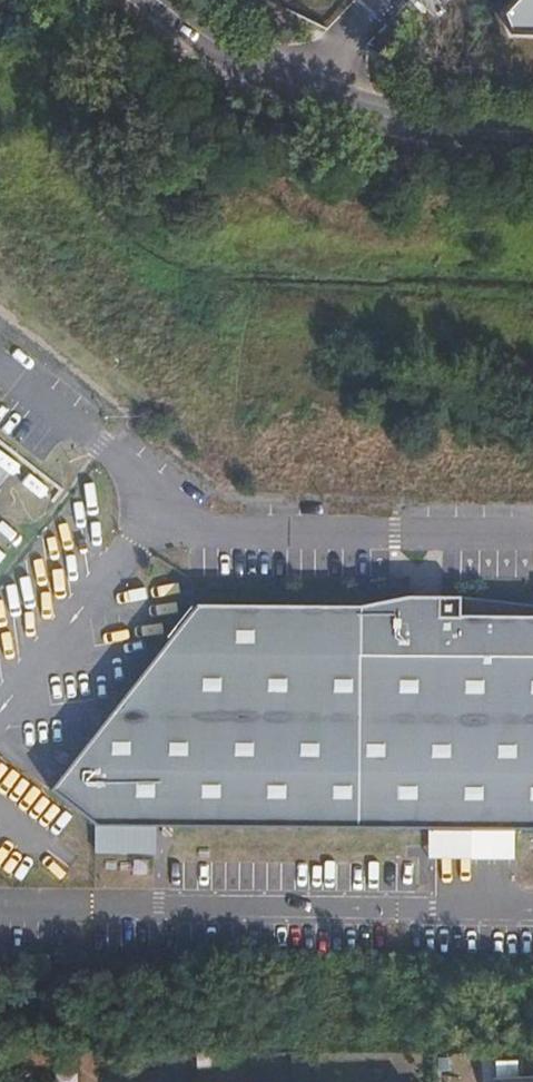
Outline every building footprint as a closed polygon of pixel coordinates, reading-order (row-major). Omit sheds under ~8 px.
[(505,14),(512,37),(532,37),(532,0),(519,0),(505,14)] [(96,825),(428,829),(513,830),(532,830),(532,606),(460,597),(437,597),(437,607),(197,605),(51,789),(96,825)] [(513,830),(428,829),(427,858),(512,859),(513,830)]
